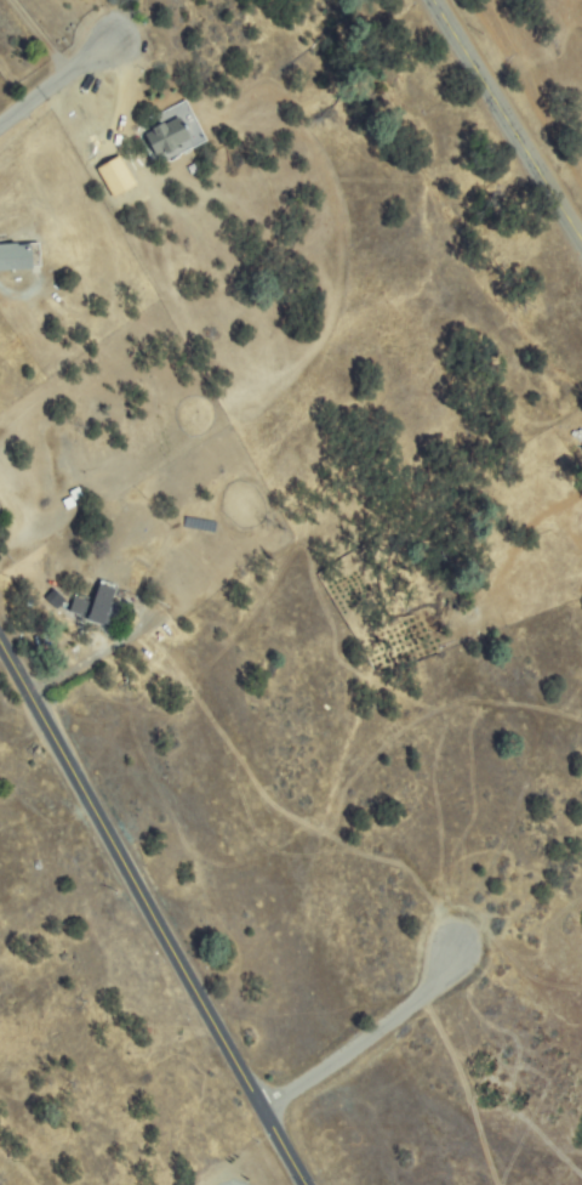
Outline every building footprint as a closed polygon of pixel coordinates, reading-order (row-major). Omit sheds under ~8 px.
[(181,119),(190,140),(158,155),(148,134),(181,119)] [(126,182),(133,191),(124,198),(116,189),(126,182)] [(40,267),(0,269),(0,246),(39,244),(40,267)] [(67,493),(75,488),(79,494),(72,499),(67,493)] [(70,612),(76,597),(93,605),(102,583),(116,589),(110,606),(120,609),(113,629),(70,612)]
